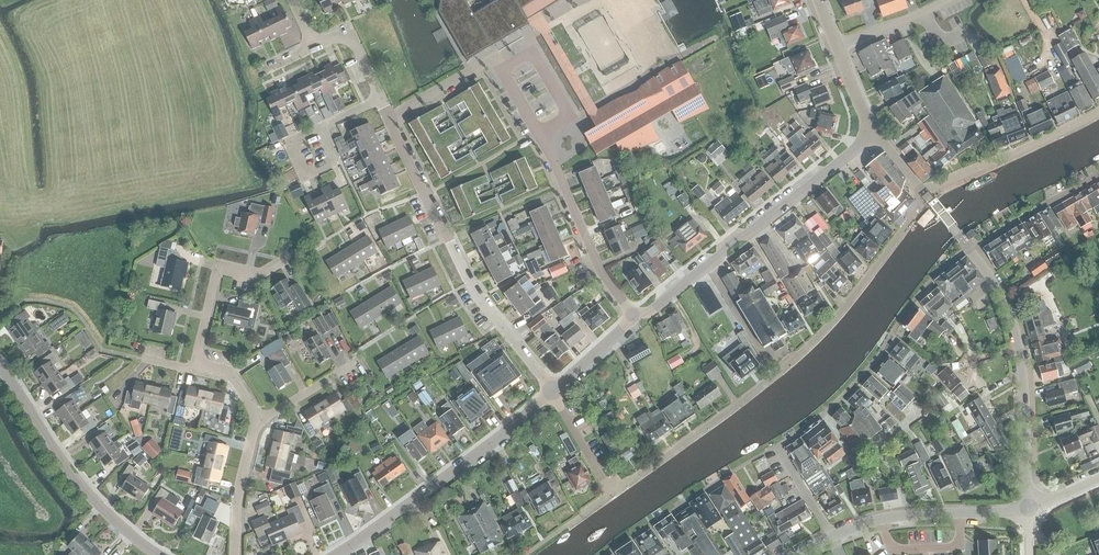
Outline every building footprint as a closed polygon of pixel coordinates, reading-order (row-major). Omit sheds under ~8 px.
[(278,6),(275,0),(269,0),(264,2),(268,11),(278,6)] [(337,4),(335,0),(318,0),(325,14),(333,10),(332,7),(337,4)] [(439,12),(445,23),(446,23),(450,30),(452,35),(453,35),(457,42),(456,42),(462,51),(462,50),(466,58),(467,60),(478,54),(477,52),(502,38),(503,40),(507,37),(509,36),(508,34),(525,24),(526,26),(530,24),(526,18),(535,13),(545,7),(546,9),(551,6),(550,4),(558,0),(498,0),(474,14),(466,0),(442,0),(439,12)] [(789,5),(788,3),(789,2),(788,0),(761,0),(754,3),(757,11),(770,6),(773,12),(789,5)] [(842,2),(847,16),(858,12),(858,13),(862,11),(862,10),(863,10),(863,9),(870,6),(870,5),(877,2),(879,1),(884,16),(907,8),(904,0),(846,0),(842,2)] [(271,20),(279,37),(287,33),(286,29),(291,26),(281,5),(275,8),(279,16),(271,20)] [(254,18),(258,16),(254,8),(250,10),(252,13),(254,18)] [(745,21),(741,12),(730,17),(736,32),(747,28),(755,25),(752,18),(745,21)] [(530,24),(590,116),(597,112),(535,13),(526,18),(530,24)] [(279,37),(271,20),(264,24),(260,15),(258,16),(254,18),(264,39),(270,37),(271,40),(279,37)] [(789,28),(784,16),(764,24),(764,21),(755,25),(757,31),(766,28),(771,41),(779,37),(781,40),(784,39),(787,46),(803,39),(803,38),(804,36),(799,25),(789,28)] [(259,42),(264,39),(254,18),(248,21),(252,29),(244,33),(252,50),(261,46),(259,42)] [(1079,53),(1076,47),(1079,45),(1070,30),(1058,36),(1067,52),(1068,51),(1071,57),(1079,53)] [(860,54),(859,54),(864,65),(865,64),(872,77),(884,71),(887,78),(897,73),(891,60),(889,60),(886,54),(892,51),(893,50),(891,45),(890,46),(886,39),(880,42),(859,52),(860,54)] [(899,61),(911,55),(903,39),(891,45),(899,61)] [(1072,63),(1067,53),(1061,43),(1053,47),(1059,57),(1060,57),(1066,67),(1072,63)] [(812,60),(808,51),(790,59),(790,57),(780,61),(782,65),(786,67),(789,74),(795,71),(797,75),(815,66),(814,65),(815,64),(814,61),(812,60)] [(984,69),(990,65),(985,53),(978,57),(984,69)] [(1098,96),(1098,79),(1085,54),(1071,61),(1093,99),(1098,96)] [(1009,73),(1021,67),(1015,55),(1004,61),(1009,73)] [(963,57),(956,61),(960,70),(968,66),(963,57)] [(649,122),(671,109),(679,123),(709,109),(681,61),(666,69),(642,86),(637,92),(639,94),(600,117),(605,125),(586,136),(585,134),(584,134),(597,156),(597,155),(596,153),(615,142),(619,150),(629,153),(659,140),(649,122)] [(325,72),(320,74),(330,95),(336,92),(334,88),(349,81),(340,64),(334,67),(332,63),(323,67),(325,72)] [(995,72),(993,67),(985,71),(987,75),(986,75),(996,99),(1010,93),(1000,69),(995,72)] [(1041,90),(1055,83),(1048,71),(1035,78),(1041,90)] [(330,95),(320,74),(315,77),(313,73),(305,77),(313,93),(320,90),(324,98),(330,95)] [(760,90),(769,86),(764,74),(755,78),(760,90)] [(896,78),(878,86),(881,93),(881,94),(883,98),(886,102),(892,99),(894,103),(904,95),(899,86),(906,83),(907,85),(909,84),(904,75),(896,79),(896,78)] [(925,107),(957,154),(983,137),(978,129),(969,134),(965,128),(976,122),(945,75),(917,94),(925,107)] [(782,92),(797,86),(793,76),(778,82),(782,92)] [(305,97),(313,93),(305,77),(297,81),(299,84),(293,87),(303,108),(309,105),(305,97)] [(1037,85),(1034,78),(1025,83),(1031,95),(1041,91),(1038,85),(1037,85)] [(810,91),(807,83),(793,89),(800,104),(812,99),(815,107),(830,101),(824,86),(810,91)] [(468,109),(486,98),(478,84),(445,103),(449,110),(450,110),(449,108),(455,104),(456,106),(464,102),(468,109)] [(910,85),(907,87),(906,93),(908,96),(914,92),(910,85)] [(1093,104),(1082,85),(1077,88),(1076,86),(1073,87),(1075,89),(1070,92),(1080,111),(1080,112),(1092,105),(1093,104)] [(303,108),(293,87),(288,90),(286,86),(278,90),(286,106),(294,103),(298,111),(303,108)] [(279,110),(286,106),(278,90),(270,93),(272,97),(266,100),(276,121),(283,118),(279,110)] [(914,92),(908,96),(900,101),(890,108),(891,109),(889,110),(892,116),(895,114),(901,123),(911,116),(914,114),(916,116),(916,117),(919,122),(928,116),(923,108),(925,107),(917,94),(915,92),(914,92)] [(1072,102),(1067,92),(1046,102),(1057,124),(1078,114),(1072,102)] [(788,96),(781,101),(790,115),(798,110),(788,96)] [(494,112),(486,98),(468,109),(472,115),(464,120),(465,122),(459,126),(458,124),(457,124),(461,131),(494,112)] [(1028,109),(1026,103),(1024,99),(1017,102),(1021,112),(1024,119),(1025,124),(1031,136),(1053,127),(1045,108),(1033,113),(1031,107),(1028,109)] [(333,101),(327,104),(331,112),(337,109),(333,101)] [(409,124),(417,138),(435,127),(431,121),(439,116),(438,114),(444,110),(445,112),(446,112),(442,105),(409,124)] [(315,115),(311,107),(305,110),(309,118),(315,115)] [(832,134),(833,130),(835,129),(836,125),(834,123),(836,117),(820,113),(821,109),(817,108),(811,109),(809,118),(817,120),(815,129),(815,130),(832,134)] [(1004,133),(1009,144),(1028,137),(1016,109),(1012,111),(1011,108),(1004,111),(1007,118),(1000,121),(1005,133),(1004,133)] [(1005,133),(1000,121),(998,115),(992,118),(994,123),(989,125),(981,111),(976,114),(983,128),(986,127),(990,136),(995,150),(1009,144),(1004,133),(1005,133)] [(480,129),(484,136),(502,125),(494,112),(461,131),(465,137),(466,137),(465,135),(471,132),(472,134),(480,129)] [(948,145),(928,116),(918,124),(923,132),(925,130),(936,146),(922,157),(935,172),(956,155),(948,145)] [(758,135),(768,127),(761,118),(751,127),(758,135)] [(299,131),(304,128),(300,120),(295,123),(299,131)] [(795,121),(789,125),(793,130),(792,131),(797,137),(802,133),(804,131),(799,126),(795,121)] [(349,146),(374,134),(369,123),(351,132),(354,139),(347,142),(349,146)] [(283,124),(275,128),(280,140),(288,136),(283,124)] [(502,125),(484,136),(488,143),(480,148),(481,149),(475,153),(474,151),(473,151),(477,159),(510,140),(502,125)] [(425,152),(458,133),(454,126),(453,126),(455,128),(448,132),(447,130),(439,134),(435,127),(417,138),(425,152)] [(787,127),(781,131),(786,137),(791,143),(797,137),(792,131),(791,133),(787,127)] [(802,133),(797,137),(801,142),(811,154),(822,145),(814,136),(812,133),(810,131),(804,136),(802,133)] [(433,165),(451,155),(447,148),(455,143),(454,141),(460,138),(461,140),(462,139),(458,133),(425,152),(433,165)] [(361,153),(379,144),(374,134),(349,146),(351,151),(358,147),(361,153)] [(344,148),(347,146),(342,135),(333,140),(339,150),(344,148)] [(793,145),(789,148),(791,150),(793,153),(801,162),(811,154),(801,142),(797,137),(791,143),(793,145)] [(904,156),(913,149),(907,141),(898,148),(904,156)] [(719,142),(707,151),(715,160),(726,150),(719,142)] [(359,167),(384,155),(379,144),(361,153),(364,160),(357,163),(359,167)] [(339,151),(341,155),(351,151),(349,146),(339,151)] [(769,152),(773,157),(780,152),(775,146),(769,152)] [(777,162),(787,174),(798,165),(790,156),(786,151),(780,156),(778,154),(774,158),(777,162)] [(767,163),(773,157),(769,152),(762,157),(767,163)] [(451,155),(433,165),(441,179),(474,160),(470,153),(469,154),(471,156),(464,159),(463,157),(455,162),(451,155)] [(871,195),(894,223),(900,216),(902,218),(907,213),(905,211),(914,201),(902,189),(905,179),(884,153),(866,167),(881,187),(871,195)] [(706,160),(706,156),(703,154),(699,155),(697,158),(698,161),(701,163),(704,163),(706,160)] [(371,174),(389,165),(384,155),(359,167),(361,171),(368,168),(371,174)] [(922,183),(933,173),(918,155),(907,164),(922,183)] [(512,181),(531,173),(524,158),(489,173),(493,181),(492,179),(499,176),(500,178),(508,174),(512,181)] [(777,183),(787,174),(777,162),(774,165),(772,163),(765,169),(769,173),(777,183)] [(742,170),(749,178),(756,172),(748,163),(741,168),(743,170),(742,170)] [(361,192),(369,188),(394,176),(389,165),(371,174),(374,180),(359,187),(361,192)] [(585,186),(600,180),(595,168),(580,174),(585,186)] [(742,183),(745,181),(749,178),(742,170),(742,171),(743,173),(737,178),(742,183)] [(860,171),(856,175),(861,181),(865,178),(860,171)] [(753,182),(763,194),(773,186),(765,176),(761,172),(755,177),(756,179),(753,182)] [(531,173),(512,181),(515,189),(506,192),(507,194),(501,197),(500,195),(499,196),(503,203),(537,188),(531,173)] [(451,190),(458,205),(477,197),(474,189),(482,186),(481,184),(488,181),(489,183),(489,182),(486,175),(451,190)] [(394,176),(369,188),(371,192),(378,189),(381,196),(399,187),(394,176)] [(763,194),(753,182),(749,178),(745,181),(747,184),(740,189),(744,194),(752,203),(763,194)] [(590,199),(605,192),(600,180),(585,186),(590,199)] [(719,181),(711,188),(717,195),(725,189),(719,181)] [(299,184),(289,188),(292,194),(302,190),(299,184)] [(326,187),(338,213),(349,208),(340,189),(333,192),(330,185),(326,187)] [(1093,185),(1083,192),(1091,205),(1091,206),(1092,208),(1096,214),(1098,212),(1098,196),(1093,185)] [(697,186),(692,191),(699,200),(704,195),(697,186)] [(327,218),(338,213),(326,187),(321,189),(324,196),(318,199),(327,218)] [(878,247),(891,232),(891,229),(880,220),(886,215),(864,187),(849,199),(866,220),(864,221),(869,228),(863,232),(867,237),(878,247)] [(595,211),(610,204),(605,192),(590,199),(595,211)] [(685,192),(677,198),(678,200),(684,209),(692,204),(685,192)] [(833,200),(827,192),(817,200),(828,214),(832,211),(836,216),(843,210),(834,199),(833,200)] [(1086,212),(1092,208),(1091,206),(1091,205),(1083,192),(1071,199),(1062,203),(1070,217),(1072,216),(1074,219),(1075,218),(1080,228),(1092,222),(1086,212)] [(740,197),(737,194),(729,200),(727,197),(714,207),(720,213),(719,214),(727,224),(748,207),(740,197)] [(327,218),(318,199),(312,202),(309,195),(304,197),(308,204),(307,204),(316,223),(327,218)] [(279,205),(281,198),(273,196),(271,204),(279,205)] [(477,197),(458,205),(465,220),(499,205),(496,197),(495,197),(496,199),(490,202),(489,200),(480,204),(477,197)] [(619,200),(610,204),(595,211),(600,223),(615,216),(612,209),(621,205),(619,200)] [(636,211),(643,208),(640,201),(633,205),(636,211)] [(1070,217),(1062,203),(1053,209),(1059,221),(1061,220),(1067,231),(1077,224),(1074,219),(1072,216),(1070,217)] [(270,225),(274,209),(251,204),(249,214),(243,213),(241,219),(236,218),(234,226),(239,228),(238,232),(253,235),(257,221),(261,222),(261,223),(270,225)] [(536,226),(551,219),(546,207),(531,214),(534,221),(528,223),(529,226),(530,225),(531,228),(536,226)] [(1057,249),(1057,250),(1064,246),(1056,232),(1062,228),(1050,208),(1038,214),(1051,234),(1055,241),(1054,242),(1057,249)] [(844,221),(850,216),(846,211),(840,216),(844,221)] [(822,232),(828,227),(817,213),(811,218),(819,228),(822,232)] [(1038,246),(1043,242),(1042,240),(1050,234),(1038,214),(1024,223),(1038,246)] [(393,223),(402,241),(416,234),(408,216),(393,223)] [(511,232),(520,228),(516,218),(507,222),(511,232)] [(800,243),(809,236),(804,230),(805,230),(796,218),(777,231),(787,245),(796,238),(800,243)] [(804,224),(812,234),(812,233),(819,228),(811,218),(804,224)] [(551,219),(536,226),(541,238),(556,231),(551,219)] [(671,240),(669,242),(674,248),(679,245),(686,253),(707,236),(699,226),(693,219),(675,233),(677,235),(671,240)] [(493,239),(492,238),(488,230),(497,226),(495,221),(486,226),(485,226),(486,227),(473,234),(471,235),(478,247),(493,239)] [(360,232),(366,228),(363,222),(356,225),(360,232)] [(485,226),(486,226),(484,222),(471,229),(473,234),(486,227),(485,226)] [(387,248),(402,241),(393,223),(379,230),(387,248)] [(633,235),(645,229),(643,224),(623,233),(619,226),(605,233),(610,245),(625,238),(633,235)] [(1022,224),(1005,235),(1012,246),(1015,244),(1018,249),(1023,245),(1026,251),(1029,252),(1036,248),(1031,240),(1031,239),(1022,224)] [(827,250),(849,276),(862,264),(849,249),(841,255),(822,232),(819,228),(812,233),(813,234),(827,250)] [(645,229),(633,235),(635,240),(647,234),(645,229)] [(507,246),(512,243),(506,230),(499,234),(492,238),(493,239),(478,247),(484,259),(499,251),(499,250),(495,242),(503,238),(507,246)] [(971,240),(976,235),(972,230),(966,234),(971,240)] [(546,250),(561,243),(556,231),(541,238),(544,245),(538,247),(539,250),(540,249),(541,252),(546,250)] [(1094,235),(1092,231),(1088,233),(1087,232),(1083,234),(1086,240),(1094,235)] [(655,240),(652,233),(642,239),(646,245),(655,240)] [(867,260),(872,255),(871,255),(877,248),(860,233),(851,243),(857,249),(856,250),(867,260)] [(819,256),(826,251),(827,250),(813,234),(798,245),(808,260),(817,254),(819,256)] [(353,245),(364,261),(377,253),(367,236),(353,245)] [(1004,258),(1005,257),(1009,254),(1013,259),(1018,256),(1012,246),(1004,236),(994,242),(1004,258)] [(625,238),(610,245),(615,257),(630,250),(625,238)] [(791,275),(769,238),(760,244),(781,280),(783,280),(805,317),(825,305),(803,268),(791,275)] [(659,278),(667,272),(656,257),(665,250),(658,240),(648,247),(650,249),(641,256),(659,278)] [(506,264),(505,262),(501,254),(515,247),(513,242),(512,243),(507,246),(499,250),(499,251),(484,259),(490,272),(506,264)] [(1008,262),(1005,257),(1004,258),(994,242),(983,249),(997,269),(1008,262)] [(566,256),(561,243),(546,250),(551,262),(566,256)] [(350,269),(364,261),(353,245),(340,253),(350,269)] [(186,274),(188,263),(176,260),(178,252),(161,248),(156,266),(166,268),(161,286),(180,290),(184,274),(186,274)] [(743,280),(763,265),(759,260),(761,259),(753,248),(731,265),(743,280)] [(1062,257),(1057,250),(1057,249),(1043,258),(1047,266),(1062,257)] [(836,263),(826,251),(819,256),(819,257),(820,257),(826,263),(817,272),(820,278),(821,278),(821,280),(822,282),(824,282),(834,292),(847,280),(833,266),(836,263)] [(336,278),(350,269),(340,253),(326,261),(336,278)] [(637,266),(644,261),(638,254),(632,259),(637,266)] [(952,304),(985,280),(966,256),(945,273),(934,281),(952,304)] [(318,257),(313,260),(317,268),(322,265),(318,257)] [(506,264),(490,272),(497,284),(512,276),(507,266),(516,262),(513,257),(505,262),(506,264)] [(1034,277),(1048,268),(1042,259),(1028,268),(1034,277)] [(526,264),(531,275),(540,271),(536,260),(526,264)] [(553,278),(568,272),(564,263),(549,269),(553,278)] [(639,293),(652,284),(638,267),(626,276),(639,293)] [(418,274),(426,292),(440,285),(432,268),(418,274)] [(766,283),(774,279),(769,270),(761,274),(766,283)] [(729,274),(728,272),(724,275),(725,277),(722,279),(734,299),(739,296),(741,300),(736,303),(764,348),(771,344),(775,352),(784,346),(780,339),(787,335),(759,289),(754,292),(752,288),(745,292),(733,272),(729,274)] [(387,281),(392,278),(389,273),(383,275),(387,281)] [(411,299),(426,292),(418,274),(403,281),(411,299)] [(526,295),(525,293),(520,286),(528,280),(525,276),(517,282),(518,284),(504,294),(513,305),(526,295)] [(292,286),(287,279),(274,287),(277,293),(273,296),(281,309),(295,300),(301,310),(311,304),(298,283),(292,286)] [(767,296),(779,288),(774,279),(761,287),(767,296)] [(526,295),(513,305),(521,316),(528,311),(533,317),(545,308),(540,301),(535,305),(528,297),(541,288),(537,284),(525,293),(526,295)] [(377,295),(388,312),(401,303),(391,287),(377,295)] [(549,300),(556,296),(551,287),(543,291),(549,300)] [(937,319),(951,307),(937,288),(920,303),(927,311),(929,309),(937,319)] [(374,320),(388,312),(377,295),(364,304),(374,320)] [(454,295),(448,299),(452,305),(452,306),(458,302),(454,295)] [(337,307),(345,303),(342,297),(334,301),(337,307)] [(571,313),(571,314),(579,308),(570,297),(563,302),(571,313)] [(721,307),(715,297),(703,304),(710,314),(721,307)] [(170,336),(175,313),(164,311),(166,304),(149,300),(147,308),(159,311),(154,332),(170,336)] [(256,320),(260,305),(245,301),(243,310),(228,306),(224,324),(225,324),(225,322),(247,328),(249,318),(256,320)] [(566,308),(562,301),(553,308),(558,314),(566,308)] [(360,329),(374,320),(364,304),(350,312),(360,329)] [(608,318),(597,305),(590,311),(587,307),(578,314),(581,317),(581,318),(592,331),(608,318)] [(790,333),(805,324),(794,306),(791,308),(793,310),(781,317),(783,321),(790,333)] [(945,330),(932,321),(925,315),(914,306),(900,324),(911,332),(907,337),(915,343),(926,328),(938,338),(945,330)] [(681,333),(687,329),(676,310),(668,315),(670,317),(654,326),(662,341),(676,333),(678,335),(681,333)] [(36,332),(40,329),(36,323),(32,326),(27,319),(30,317),(26,311),(13,320),(17,326),(9,331),(18,344),(36,332)] [(1045,342),(1043,336),(1045,335),(1042,326),(1054,323),(1050,311),(1024,318),(1030,340),(1031,339),(1032,344),(1032,345),(1036,363),(1049,359),(1049,358),(1063,355),(1059,339),(1045,342)] [(332,330),(340,325),(332,312),(324,317),(332,330)] [(575,319),(571,314),(571,313),(559,322),(567,332),(562,336),(571,348),(585,337),(576,325),(576,326),(572,321),(575,319)] [(54,331),(69,321),(65,314),(49,325),(54,331)] [(555,334),(541,315),(528,325),(534,333),(540,328),(545,334),(547,332),(551,337),(545,342),(558,358),(568,350),(556,334),(555,334)] [(322,335),(330,330),(321,316),(314,321),(322,335)] [(444,324),(453,342),(467,335),(459,317),(444,324)] [(992,332),(1000,328),(996,318),(987,322),(992,332)] [(945,321),(940,327),(948,333),(953,327),(945,321)] [(438,349),(453,342),(444,324),(430,331),(438,349)] [(417,325),(409,330),(413,336),(420,331),(417,325)] [(745,347),(752,344),(744,331),(738,335),(745,347)] [(45,344),(36,332),(18,344),(27,357),(35,351),(39,357),(51,348),(47,342),(45,344)] [(80,342),(87,337),(83,332),(76,336),(80,342)] [(330,357),(326,350),(327,349),(318,335),(305,343),(314,357),(315,356),(320,364),(330,357)] [(286,344),(291,341),(288,336),(283,339),(286,344)] [(405,345),(415,362),(428,353),(418,337),(405,345)] [(503,352),(494,340),(481,349),(485,354),(467,366),(471,372),(470,373),(471,374),(472,374),(473,374),(472,374),(490,399),(503,389),(503,390),(508,386),(521,376),(503,352)] [(904,366),(914,354),(910,351),(910,350),(900,342),(890,355),(900,363),(904,366)] [(978,353),(984,350),(980,342),(974,345),(978,353)] [(632,365),(651,354),(645,344),(626,355),(632,365)] [(401,370),(415,362),(405,345),(391,353),(401,370)] [(541,355),(547,351),(544,347),(538,351),(541,355)] [(752,371),(759,366),(753,358),(755,356),(750,349),(744,354),(738,347),(722,360),(733,373),(735,371),(742,379),(748,374),(749,374),(749,373),(751,371),(752,372),(752,371)] [(95,348),(88,353),(87,354),(87,355),(87,356),(88,357),(89,358),(93,358),(99,354),(95,348)] [(279,389),(291,381),(283,368),(290,363),(281,348),(268,355),(275,368),(269,372),(279,389)] [(43,384),(58,373),(53,366),(58,362),(52,353),(40,362),(43,367),(35,373),(43,384)] [(388,378),(401,370),(391,353),(377,362),(388,378)] [(672,369),(683,362),(679,355),(667,362),(672,369)] [(1042,382),(1059,377),(1063,376),(1064,374),(1062,367),(1067,366),(1064,355),(1053,358),(1055,364),(1039,368),(1039,369),(1038,370),(1040,378),(1041,378),(1042,382)] [(892,388),(906,371),(889,357),(888,357),(875,373),(892,388)] [(467,382),(473,378),(461,361),(455,365),(467,382)] [(710,380),(721,372),(713,361),(702,369),(710,380)] [(1076,373),(1084,369),(1081,363),(1073,367),(1076,373)] [(934,372),(937,376),(951,391),(961,382),(947,367),(944,364),(936,370),(934,372)] [(934,372),(936,370),(929,365),(925,370),(931,375),(934,372)] [(455,379),(461,375),(456,368),(450,372),(455,379)] [(58,373),(43,384),(51,395),(59,389),(63,395),(75,386),(68,377),(63,381),(58,373)] [(878,401),(888,391),(872,377),(863,387),(878,401)] [(1048,407),(1066,402),(1064,395),(1078,391),(1075,379),(1058,384),(1059,390),(1044,394),(1048,407)] [(417,390),(423,385),(419,380),(413,385),(417,390)] [(150,404),(154,386),(136,382),(134,392),(127,391),(124,404),(131,405),(130,408),(140,410),(141,402),(150,404)] [(647,390),(642,382),(636,385),(636,384),(627,389),(633,400),(642,395),(641,394),(647,390)] [(674,429),(695,415),(691,409),(693,408),(683,394),(687,391),(681,382),(673,388),(677,393),(659,406),(662,411),(661,411),(674,429)] [(700,410),(721,394),(713,383),(691,398),(700,410)] [(907,405),(914,398),(900,385),(893,392),(907,405)] [(154,386),(150,404),(159,406),(158,406),(168,409),(167,413),(173,415),(177,397),(171,395),(172,390),(154,386)] [(388,394),(394,390),(391,386),(385,390),(388,394)] [(960,402),(969,394),(962,386),(954,394),(960,402)] [(65,423),(80,413),(75,405),(88,396),(81,387),(62,401),(65,406),(57,412),(65,423)] [(203,409),(207,391),(189,387),(186,398),(185,397),(185,399),(180,397),(175,415),(184,417),(186,406),(194,408),(194,407),(203,409)] [(479,419),(483,416),(482,415),(490,409),(474,387),(454,402),(470,424),(478,418),(479,419)] [(426,406),(433,401),(425,390),(418,395),(426,406)] [(868,409),(873,404),(872,403),(859,390),(848,402),(856,410),(853,413),(872,437),(882,429),(866,408),(867,408),(868,409)] [(207,391),(203,409),(211,411),(211,412),(220,414),(218,421),(225,422),(229,407),(222,406),(225,395),(207,391)] [(892,400),(896,396),(891,391),(887,395),(892,400)] [(418,399),(414,392),(408,396),(412,403),(418,399)] [(319,403),(329,419),(337,414),(345,409),(348,414),(353,410),(346,399),(341,402),(335,393),(319,403)] [(940,394),(935,398),(937,400),(942,408),(947,404),(940,394)] [(901,412),(907,406),(896,397),(891,402),(901,412)] [(980,428),(993,420),(980,398),(967,406),(980,428)] [(388,411),(394,407),(389,400),(383,405),(388,411)] [(304,425),(311,436),(317,433),(314,429),(321,424),(324,429),(328,429),(334,426),(329,419),(319,403),(304,413),(310,422),(304,425)] [(453,436),(455,435),(457,434),(459,433),(460,431),(464,428),(452,410),(453,410),(448,403),(441,407),(446,414),(440,418),(453,436)] [(851,419),(841,408),(832,417),(842,428),(839,430),(855,451),(871,438),(855,416),(851,419)] [(645,414),(637,419),(640,425),(640,426),(639,427),(642,432),(644,431),(651,443),(671,430),(658,409),(651,414),(649,411),(645,413),(645,414)] [(1089,415),(1088,409),(1069,414),(1052,419),(1056,433),(1073,428),(1071,420),(1089,415)] [(617,425),(621,422),(614,410),(604,416),(609,426),(615,423),(617,425)] [(372,423),(378,419),(372,411),(366,415),(372,423)] [(80,413),(65,423),(73,434),(81,428),(85,434),(97,425),(90,416),(85,420),(80,413)] [(889,417),(885,422),(890,428),(895,424),(889,417)] [(961,439),(967,436),(958,419),(951,423),(961,439)] [(993,420),(980,428),(981,428),(967,436),(961,439),(965,445),(984,434),(993,450),(1006,443),(993,420)] [(845,454),(838,443),(823,421),(801,438),(809,450),(811,449),(817,459),(823,455),(831,465),(845,454)] [(429,429),(423,422),(414,428),(419,436),(431,452),(432,451),(434,451),(436,450),(436,448),(448,440),(436,424),(429,429)] [(98,455),(113,444),(108,437),(113,433),(106,424),(94,432),(98,438),(90,443),(98,455)] [(139,425),(132,427),(136,437),(142,435),(139,425)] [(1097,425),(1061,441),(1060,440),(1059,441),(1065,455),(1067,455),(1066,454),(1081,448),(1078,441),(1090,436),(1093,444),(1098,441),(1098,430),(1097,425)] [(288,453),(289,452),(291,444),(291,445),(294,435),(301,437),(303,430),(287,426),(285,433),(275,430),(271,448),(288,453)] [(181,440),(183,429),(174,427),(171,438),(181,440)] [(417,462),(428,454),(411,430),(398,438),(404,446),(408,442),(410,444),(406,446),(407,447),(406,449),(408,451),(410,451),(417,462)] [(616,443),(609,432),(601,437),(619,465),(638,452),(631,441),(627,435),(616,443)] [(205,460),(223,465),(228,447),(217,444),(219,438),(206,435),(204,441),(209,442),(207,451),(207,452),(205,460)] [(939,453),(948,448),(940,436),(931,441),(939,453)] [(811,489),(828,478),(810,452),(801,438),(786,448),(796,462),(805,479),(804,479),(811,489)] [(153,459),(163,450),(152,439),(142,448),(153,459)] [(569,439),(563,442),(570,454),(576,451),(569,439)] [(360,447),(356,440),(346,445),(350,452),(360,447)] [(117,441),(113,444),(98,455),(105,466),(114,460),(117,465),(130,457),(123,448),(122,446),(121,447),(117,441)] [(923,463),(930,460),(920,441),(914,445),(923,463)] [(134,456),(142,450),(136,442),(128,447),(134,456)] [(319,442),(314,445),(317,451),(322,448),(319,442)] [(381,448),(378,442),(372,445),(375,451),(381,448)] [(963,492),(980,484),(963,447),(943,456),(959,490),(962,489),(963,492)] [(295,454),(289,452),(288,453),(271,448),(266,466),(277,469),(275,476),(271,475),(269,482),(282,485),(284,479),(290,480),(292,472),(290,472),(295,454)] [(918,459),(913,449),(897,457),(902,467),(905,466),(906,468),(911,481),(909,481),(915,495),(933,488),(929,480),(926,481),(920,467),(923,466),(919,458),(918,459)] [(140,468),(148,459),(141,453),(133,461),(140,468)] [(989,466),(994,463),(989,453),(984,456),(989,466)] [(383,463),(394,479),(406,470),(397,456),(393,459),(391,457),(383,463)] [(581,464),(576,457),(568,461),(573,469),(566,473),(576,490),(577,490),(579,490),(583,488),(583,486),(591,481),(588,476),(588,475),(585,470),(584,470),(581,464)] [(1091,461),(1091,469),(1098,465),(1098,457),(1091,461)] [(940,489),(952,483),(939,459),(928,465),(930,470),(940,489)] [(223,465),(205,460),(203,469),(198,467),(194,484),(207,487),(209,480),(219,482),(223,465)] [(382,488),(394,479),(383,463),(375,469),(376,471),(372,474),(382,488)] [(141,501),(150,487),(134,477),(139,471),(129,465),(122,476),(127,479),(121,489),(141,501)] [(548,465),(540,470),(548,482),(550,481),(555,478),(551,470),(548,465)] [(331,483),(340,479),(334,466),(325,470),(331,483)] [(188,483),(191,473),(178,469),(175,480),(188,483)] [(849,480),(854,476),(850,469),(844,472),(849,480)] [(765,486),(777,480),(773,471),(761,478),(765,486)] [(320,483),(328,480),(325,472),(317,476),(320,483)] [(352,506),(366,499),(362,491),(368,488),(360,472),(354,475),(356,479),(342,486),(352,506)] [(746,504),(750,501),(733,474),(723,481),(740,508),(743,512),(749,508),(746,504)] [(828,478),(811,489),(816,498),(819,497),(830,517),(844,509),(835,492),(837,491),(834,486),(834,487),(828,478)] [(865,489),(863,479),(854,481),(856,491),(851,492),(854,506),(857,505),(857,506),(862,505),(862,504),(872,502),(869,488),(865,489)] [(290,501),(302,496),(296,482),(284,487),(290,501)] [(523,486),(518,489),(520,492),(520,493),(522,497),(527,505),(531,512),(536,509),(539,515),(548,510),(548,511),(550,510),(552,508),(561,503),(548,482),(543,485),(538,488),(528,494),(525,490),(523,486)] [(777,501),(786,496),(785,493),(781,486),(779,482),(770,487),(777,501)] [(785,493),(790,491),(786,483),(781,486),(785,493)] [(320,522),(335,515),(328,500),(334,497),(328,484),(314,490),(318,499),(311,502),(320,522)] [(839,484),(834,487),(840,495),(844,492),(839,484)] [(748,554),(754,554),(765,548),(740,508),(725,485),(710,495),(715,503),(717,507),(732,531),(734,533),(748,554)] [(774,498),(767,487),(761,491),(760,491),(750,498),(759,512),(769,505),(768,502),(774,498)] [(881,502),(897,499),(895,487),(879,490),(881,502)] [(173,527),(183,512),(176,507),(180,500),(161,488),(152,502),(158,506),(152,514),(173,527)] [(505,524),(501,526),(508,539),(532,526),(525,513),(524,513),(521,507),(525,505),(517,491),(511,495),(510,495),(518,509),(502,518),(505,524)] [(211,493),(209,499),(221,502),(223,497),(211,493)] [(717,507),(715,503),(713,505),(705,493),(689,503),(706,529),(721,519),(715,509),(717,507)] [(187,520),(192,509),(196,501),(188,497),(184,507),(187,508),(183,518),(187,520)] [(785,509),(794,525),(811,516),(802,500),(785,509)] [(259,515),(272,510),(268,501),(255,507),(259,515)] [(502,542),(496,531),(499,529),(485,503),(457,518),(471,544),(475,542),(481,554),(490,549),(490,550),(494,547),(502,542)] [(209,543),(219,522),(209,518),(211,512),(196,505),(192,515),(202,519),(194,537),(209,543)] [(279,520),(287,539),(302,533),(298,525),(305,522),(298,506),(287,510),(289,516),(279,520)] [(692,542),(707,532),(691,507),(675,517),(681,526),(692,542)] [(794,525),(785,509),(775,515),(774,514),(775,513),(773,509),(766,513),(768,517),(767,517),(778,535),(794,525)] [(756,522),(761,518),(757,511),(752,515),(756,522)] [(692,542),(681,526),(679,527),(671,515),(654,527),(663,539),(670,533),(682,550),(693,543),(692,542)] [(287,539),(279,520),(269,525),(265,516),(252,522),(258,538),(268,534),(273,546),(287,539)] [(635,540),(645,554),(653,554),(664,548),(651,529),(635,540)] [(734,533),(725,539),(735,554),(748,554),(734,533)] [(90,544),(79,534),(68,546),(73,551),(69,554),(80,554),(90,544)] [(770,552),(781,544),(774,534),(763,541),(770,552)] [(1091,541),(1096,554),(1098,554),(1098,538),(1091,541)] [(997,540),(977,541),(978,554),(998,554),(997,540)] [(440,541),(431,545),(431,544),(414,551),(416,554),(447,554),(440,541)] [(698,551),(700,554),(722,554),(713,541),(698,551)] [(411,553),(405,542),(398,546),(402,554),(407,554),(411,553)] [(632,542),(617,552),(617,554),(618,554),(641,554),(632,542)] [(101,554),(90,544),(80,554),(101,554)]
